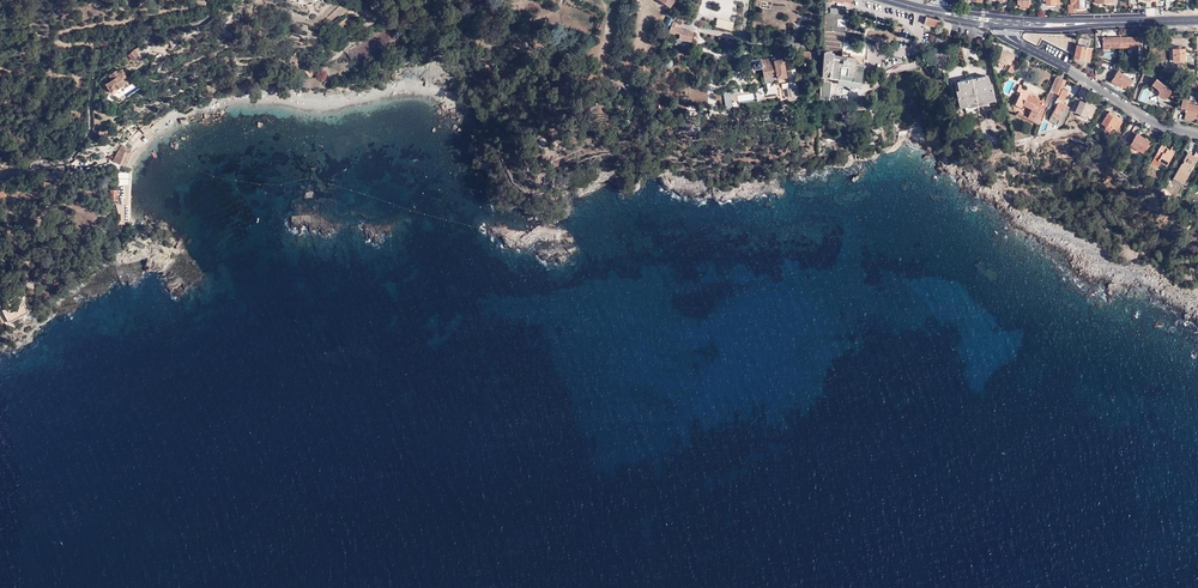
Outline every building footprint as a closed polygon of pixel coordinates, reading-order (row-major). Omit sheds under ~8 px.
[(1074,12),(1073,8),(1084,8),(1084,0),(1070,0),(1070,4),(1067,4),(1068,13),(1074,12)] [(825,22),(824,44),(822,83),(821,99),(830,99),(831,93),(832,81),(824,81),(825,77),(838,77),(838,82),(860,85),(863,68),(866,68),(866,65),(863,65),(866,45),(843,42),(847,13),(846,12),(846,10),(839,7),(838,12),(837,12),(837,9),(825,8),(825,13),(823,13),(822,22),(825,22)] [(939,28),(940,21),(927,17),(925,25),(939,28)] [(717,18),(715,26),(732,30),(734,22),(717,18)] [(682,24),(673,22),(670,30),(680,33),(678,38),(691,41),(693,32),(681,29),(682,24)] [(1067,36),(1052,33),(1052,37),(1046,36),(1045,43),(1050,44),(1049,48),(1054,49),(1054,50),(1064,52),(1067,36)] [(1121,37),(1122,47),(1133,47),(1133,48),(1140,48),(1140,38),(1143,38),(1143,36),(1121,37)] [(1091,40),(1081,37),(1075,59),(1091,63),(1093,53),(1092,53),(1093,48),(1089,47),(1091,40)] [(1112,47),(1122,47),(1121,37),(1102,37),(1102,38),(1104,38),(1105,49),(1112,49),(1112,47)] [(1001,51),(1000,55),(997,60),(998,61),(997,63),(999,66),(1004,69),(1006,63),(1011,65),(1015,55),(999,48),(998,49),(999,49),(1001,51)] [(1187,49),(1175,49),(1175,61),(1187,61),(1187,49)] [(137,56),(133,50),(128,55),(130,58),(132,60),(137,56)] [(760,60),(752,61),(753,69),(760,68),(760,69),(763,69),(764,78),(776,76),(776,79),(786,77),(783,60),(776,61),(776,59),(775,59),(772,59),(773,61),(771,62),(770,59),(767,60),(760,61),(760,60)] [(1014,73),(1019,61),(1014,59),(1008,71),(1013,73),(1014,73)] [(644,76),(647,70),(649,66),(643,63),(641,68),(640,67),(637,73),(635,78),(638,79),(640,74),(644,76)] [(932,64),(927,68),(934,76),(937,74),(936,72),(938,71),(932,64)] [(114,78),(105,84),(111,93),(112,93),(116,91),(116,90),(123,85),(125,88),(135,81),(131,74),(126,77),(127,75),(124,71),(124,70),(123,70),(121,69),(118,71),(117,70),(111,73),(114,78)] [(1132,80),(1124,74),(1119,71),(1112,81),(1118,86),(1119,84),(1126,88),(1128,86),(1132,80)] [(1124,73),(1124,74),(1132,80),(1134,81),(1135,80),(1135,79),(1136,77),(1124,73)] [(976,99),(978,107),(990,105),(989,102),(995,102),(992,85),(990,85),(988,76),(979,77),(978,77),(978,79),(973,80),(976,99)] [(1054,92),(1061,77),(1059,76),(1058,76),(1057,77),(1056,78),(1051,90),(1054,92)] [(1067,80),(1061,77),(1054,92),(1060,95),(1065,97),(1068,89),(1063,87),(1067,80)] [(1171,95),(1171,88),(1159,78),(1154,84),(1158,88),(1160,101),(1167,107),(1173,100),(1169,97),(1171,95)] [(966,109),(978,107),(976,99),(973,80),(969,81),(969,79),(968,79),(958,80),(960,90),(957,90),(960,107),(965,106),(966,109)] [(1003,92),(1009,95),(1015,82),(1009,79),(1003,92)] [(1046,105),(1049,106),(1053,94),(1050,93),(1047,100),(1043,98),(1042,100),(1029,94),(1030,91),(1023,88),(1021,93),(1016,103),(1023,106),(1024,105),(1032,109),(1029,114),(1039,119),(1046,105)] [(793,100),(793,89),(784,90),(785,101),(793,100)] [(730,96),(733,95),(732,90),(722,92),(725,108),(732,107),(730,96)] [(1190,97),(1190,100),(1184,98),(1182,108),(1187,109),(1187,111),(1186,118),(1195,119),(1195,118),(1197,118),(1197,104),(1197,102),(1197,98),(1190,97)] [(1050,119),(1060,125),(1071,108),(1064,105),(1062,104),(1063,101),(1058,98),(1057,98),(1054,103),(1058,104),(1050,119)] [(1095,104),(1087,101),(1086,102),(1082,100),(1081,103),(1078,101),(1074,110),(1081,113),(1081,115),(1082,116),(1083,117),(1085,117),(1087,116),(1088,114),(1092,116),(1096,107),(1095,106),(1095,104)] [(1122,119),(1119,117),(1119,118),(1109,113),(1107,117),(1104,116),(1101,121),(1103,123),(1107,126),(1107,129),(1108,130),(1110,130),(1112,130),(1114,129),(1114,128),(1118,130),(1123,122),(1121,120),(1122,119)] [(1037,123),(1039,119),(1029,114),(1027,118),(1037,123)] [(145,134),(150,130),(147,128),(147,127),(142,126),(140,128),(145,134)] [(151,131),(150,130),(144,136),(147,140),(155,134),(151,130),(151,131)] [(1139,134),(1133,131),(1128,141),(1133,144),(1133,145),(1145,152),(1147,148),(1149,149),(1154,140),(1147,136),(1146,138),(1140,133),(1139,134)] [(1162,162),(1168,165),(1180,144),(1175,142),(1171,149),(1162,145),(1152,162),(1159,166),(1162,162)] [(124,165),(131,148),(129,147),(129,148),(125,146),(124,147),(121,145),(113,160),(124,165)] [(1187,182),(1197,161),(1197,152),(1194,157),(1188,154),(1184,161),(1186,161),(1184,165),(1182,164),(1176,176),(1187,182)] [(1186,184),(1187,182),(1176,176),(1175,178),(1186,184)] [(115,203),(115,213),(117,213),(117,217),(118,217),(118,223),(122,223),(123,217),(122,217),(122,212),(123,212),(123,204),(126,204),(127,184),(122,184),(122,191),(116,191),(115,193),(115,203)] [(90,195),(91,187),(90,187),(78,187),(78,196),(90,196),(90,195)] [(7,324),(27,313),(21,301),(14,305),(17,310),(10,314),(8,308),(1,312),(7,324)]
